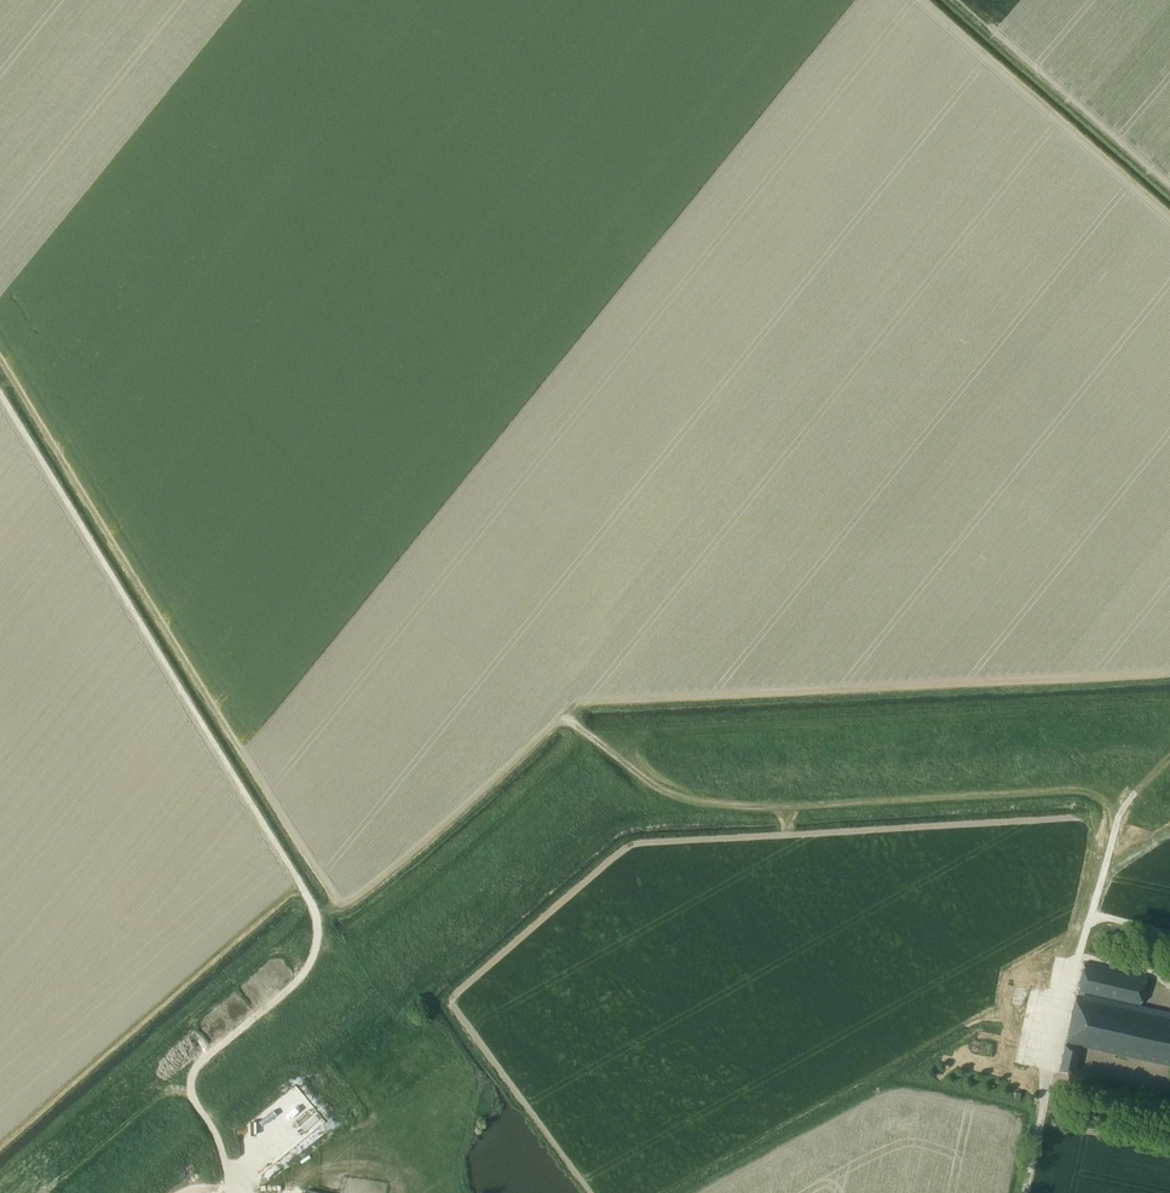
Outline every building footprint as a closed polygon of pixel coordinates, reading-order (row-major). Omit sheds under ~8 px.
[(1140,1004),(1146,976),(1084,962),(1060,1068),(1075,1072),(1081,1046),(1169,1066),(1169,1011),(1140,1004)]
